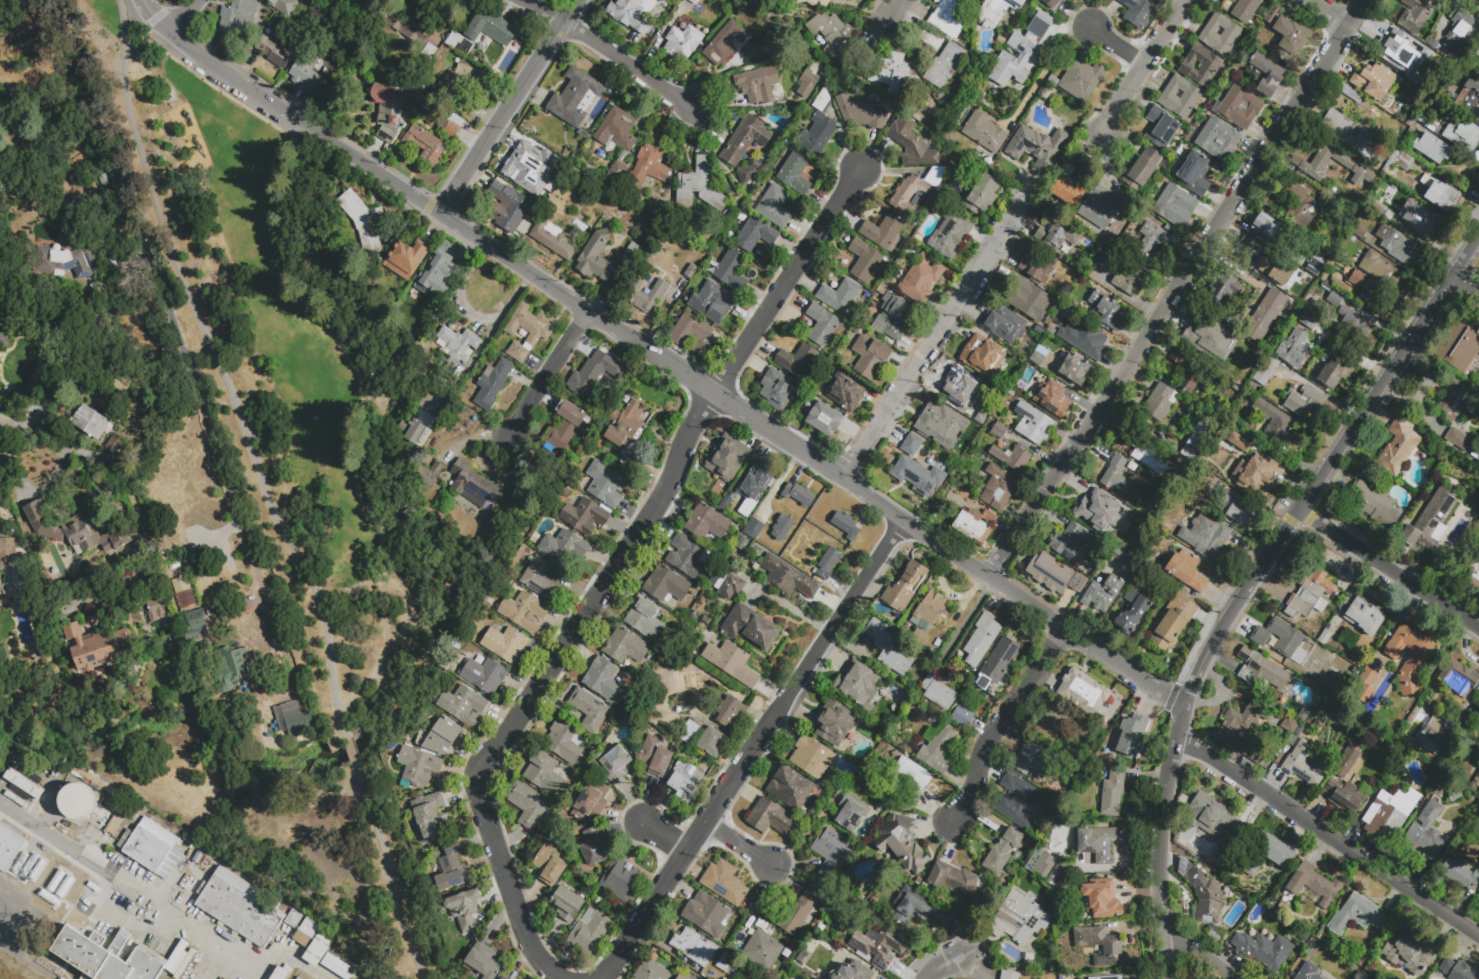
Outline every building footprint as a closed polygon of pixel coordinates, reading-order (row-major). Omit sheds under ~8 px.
[(232,10),(234,0),(250,0),(250,2),(256,3),(255,5),(259,6),(254,32),(240,29),(237,41),(219,37),(223,19),(221,19),(223,9),(232,10)] [(275,10),(260,0),(296,0),(299,2),(288,18),(275,10)] [(615,5),(618,0),(643,0),(639,6),(642,8),(639,13),(651,21),(642,37),(603,11),(609,1),(615,5)] [(697,8),(686,0),(702,0),(697,8)] [(935,4),(938,0),(963,0),(960,6),(962,7),(953,22),(965,29),(956,42),(928,24),(939,6),(935,4)] [(978,16),(989,0),(992,0),(993,1),(994,0),(1026,0),(1028,1),(1018,16),(1010,10),(995,32),(993,30),(992,32),(989,29),(988,31),(983,28),(985,25),(976,19),(978,16)] [(1042,2),(1044,0),(1068,0),(1066,3),(1063,1),(1054,12),(1042,2)] [(1115,1),(1116,0),(1141,0),(1156,10),(1141,33),(1123,21),(1130,11),(1115,1)] [(1221,10),(1227,0),(1229,0),(1235,4),(1238,0),(1264,0),(1265,1),(1248,27),(1221,10)] [(1402,4),(1404,0),(1424,0),(1437,9),(1417,39),(1398,26),(1408,11),(1411,13),(1413,11),(1402,4)] [(1273,28),(1264,22),(1274,7),(1283,13),(1273,28)] [(439,51),(431,63),(422,57),(426,50),(390,27),(387,32),(374,23),(384,8),(393,14),(396,10),(401,14),(405,8),(411,12),(409,17),(433,33),(427,43),(439,51)] [(518,32),(506,49),(482,33),(474,46),(462,38),(482,8),(482,9),(518,32)] [(1461,11),(1478,25),(1478,30),(1477,32),(1473,29),(1468,35),(1452,22),(1461,11)] [(1055,22),(1046,36),(1032,26),(1041,13),(1055,22)] [(1199,41),(1216,14),(1245,32),(1227,59),(1199,41)] [(815,38),(806,27),(820,16),(822,18),(826,15),(831,21),(836,17),(851,36),(847,39),(853,46),(847,51),(854,60),(847,66),(832,57),(831,59),(823,54),(823,52),(824,49),(826,46),(828,44),(825,41),(826,41),(820,34),(815,38)] [(1288,65),(1276,57),(1281,49),(1279,48),(1285,38),(1273,31),(1283,16),(1314,36),(1302,54),(1300,52),(1295,59),(1293,58),(1288,65)] [(735,55),(723,68),(721,66),(719,70),(703,55),(734,22),(750,37),(743,45),(737,39),(728,48),(735,55)] [(689,27),(706,38),(694,55),(693,54),(686,65),(676,58),(674,61),(665,55),(667,52),(665,51),(669,43),(666,41),(674,29),(684,35),(689,27)] [(919,39),(926,28),(944,40),(937,50),(919,39)] [(1372,50),(1382,36),(1384,38),(1390,29),(1404,39),(1389,62),(1372,50)] [(1015,31),(1029,40),(1026,45),(1027,45),(1035,50),(1023,68),(1030,72),(1022,85),(1014,80),(1016,78),(1013,75),(1004,89),(987,78),(992,70),(1004,52),(1017,60),(1020,55),(1005,45),(1015,31)] [(467,59),(445,45),(453,32),(462,38),(474,46),(475,46),(467,59)] [(1463,58),(1457,54),(1460,51),(1447,43),(1453,35),(1455,37),(1458,32),(1473,41),(1463,58)] [(285,72),(268,61),(269,59),(256,50),(265,37),(295,57),(285,72)] [(758,53),(750,62),(742,54),(750,45),(758,53)] [(952,45),(967,55),(961,64),(963,65),(951,83),(949,81),(942,92),(924,80),(937,60),(941,62),(952,45)] [(1178,73),(1196,45),(1225,64),(1213,83),(1212,83),(1206,91),(1178,73)] [(1435,57),(1426,71),(1412,62),(1420,50),(1428,55),(1429,54),(1435,57)] [(312,70),(322,76),(313,89),(309,87),(305,93),(298,88),(301,83),(299,82),(296,85),(290,81),(294,76),(289,73),(303,51),(318,61),(312,70)] [(888,52),(907,57),(905,65),(913,67),(907,89),(893,85),(892,87),(871,82),(874,72),(866,70),(869,59),(885,64),(888,52)] [(1249,65),(1257,54),(1286,73),(1282,79),(1284,81),(1281,86),(1277,83),(1274,87),(1278,90),(1271,102),(1256,92),(1263,81),(1266,83),(1269,78),(1249,65)] [(1096,63),(1109,71),(1086,107),(1059,89),(1057,88),(1066,73),(1064,72),(1072,59),(1073,60),(1075,57),(1093,68),(1096,63)] [(1354,78),(1363,64),(1376,72),(1379,68),(1408,87),(1398,102),(1393,98),(1390,103),(1354,78)] [(490,78),(482,89),(473,83),(470,84),(469,89),(466,88),(466,91),(459,89),(454,91),(441,102),(432,92),(452,73),(456,74),(459,66),(475,71),(477,69),(490,78)] [(547,110),(556,95),(562,99),(573,82),(566,78),(573,68),(606,89),(599,100),(596,98),(586,114),(589,116),(579,131),(547,110)] [(777,68),(781,85),(762,90),(763,93),(770,91),(773,102),(749,107),(746,96),(744,96),(742,87),(737,89),(734,78),(777,68)] [(1459,69),(1478,82),(1478,102),(1469,117),(1454,107),(1467,85),(1454,77),(1459,69)] [(820,79),(807,100),(796,93),(803,83),(799,80),(805,70),(820,79)] [(1051,76),(1059,81),(1055,87),(1047,82),(1051,76)] [(1158,104),(1176,76),(1204,95),(1186,123),(1158,104)] [(377,138),(384,127),(372,127),(373,105),(373,100),(373,95),(373,91),(374,88),(375,85),(388,91),(390,82),(403,85),(402,107),(400,107),(400,111),(402,112),(402,116),(401,115),(401,119),(403,122),(404,124),(404,126),(404,128),(395,142),(391,147),(377,138)] [(1360,107),(1335,90),(1340,83),(1365,100),(1360,107)] [(1265,106),(1246,133),(1217,114),(1236,86),(1265,106)] [(1053,89),(1047,101),(1040,97),(1045,88),(1047,89),(1048,87),(1053,89)] [(833,104),(825,116),(813,108),(826,89),(833,104)] [(836,99),(847,95),(850,102),(877,108),(876,112),(887,115),(884,132),(869,129),(870,128),(853,125),(853,122),(845,124),(836,99)] [(1147,120),(1155,107),(1170,117),(1169,118),(1182,127),(1164,154),(1144,140),(1154,125),(1147,120)] [(639,142),(630,155),(613,144),(609,150),(594,140),(615,108),(638,123),(630,136),(639,142)] [(1332,110),(1354,125),(1348,135),(1383,159),(1377,167),(1320,129),(1332,110)] [(997,157),(980,147),(962,134),(976,112),(980,114),(990,121),(988,124),(995,129),(997,127),(1010,137),(997,157)] [(818,113),(837,126),(835,130),(837,132),(818,160),(796,145),(804,133),(809,136),(816,125),(812,122),(818,113)] [(444,134),(455,116),(466,123),(455,141),(444,134)] [(903,167),(903,156),(907,156),(906,151),(887,137),(895,124),(897,124),(903,117),(917,126),(913,135),(920,139),(922,138),(928,152),(938,152),(938,155),(939,155),(939,167),(903,167)] [(737,170),(720,159),(746,119),(749,121),(752,118),(765,126),(763,130),(774,137),(765,150),(754,143),(737,170)] [(1243,138),(1225,166),(1194,145),(1213,118),(1243,138)] [(1465,121),(1478,130),(1478,145),(1471,157),(1442,138),(1449,127),(1457,132),(1465,121)] [(1058,127),(1071,136),(1043,179),(1030,170),(1037,159),(1024,150),(1017,161),(1003,152),(1021,124),(1040,136),(1042,135),(1044,134),(1046,135),(1047,135),(1049,137),(1050,138),(1050,141),(1058,127)] [(450,148),(439,165),(430,159),(430,158),(425,155),(426,153),(414,145),(409,153),(400,148),(415,125),(450,148)] [(1412,149),(1418,141),(1421,143),(1426,134),(1454,152),(1448,162),(1444,160),(1440,167),(1412,149)] [(537,196),(558,159),(520,137),(499,175),(537,196)] [(1325,177),(1320,185),(1299,170),(1304,163),(1311,167),(1326,145),(1376,179),(1371,187),(1364,182),(1359,189),(1350,183),(1355,175),(1331,160),(1322,175),(1325,177)] [(671,171),(665,185),(647,177),(642,191),(627,184),(632,173),(634,174),(639,161),(638,161),(642,150),(644,150),(646,146),(666,154),(661,166),(671,171)] [(1149,148),(1165,159),(1140,195),(1122,183),(1139,157),(1141,158),(1149,148)] [(1416,162),(1408,174),(1397,167),(1395,171),(1391,168),(1389,171),(1385,169),(1398,150),(1416,162)] [(1211,187),(1203,200),(1177,183),(1179,180),(1176,178),(1194,152),(1214,166),(1203,182),(1211,187)] [(813,186),(805,199),(776,180),(794,153),(811,164),(801,179),(813,186)] [(496,191),(505,178),(514,184),(518,179),(509,173),(520,156),(530,163),(527,167),(544,179),(513,226),(500,217),(510,203),(504,200),(506,198),(496,191)] [(697,157),(710,157),(709,171),(712,171),(712,189),(730,202),(722,215),(701,200),(700,195),(694,195),(694,201),(691,202),(690,213),(677,212),(679,175),(697,176),(697,157)] [(618,187),(606,180),(617,163),(628,170),(618,187)] [(1066,164),(1076,171),(1070,180),(1089,192),(1076,211),(1048,193),(1066,164)] [(749,168),(756,181),(744,187),(737,175),(749,168)] [(933,170),(951,170),(938,188),(934,189),(925,182),(933,170)] [(985,218),(982,216),(962,203),(974,185),(977,187),(981,180),(985,175),(1003,186),(996,197),(999,199),(991,211),(990,210),(985,218)] [(896,193),(899,189),(900,190),(905,182),(906,183),(908,179),(910,181),(913,177),(931,189),(927,195),(922,192),(912,206),(918,211),(911,220),(890,206),(897,194),(896,193)] [(513,234),(532,202),(494,178),(485,193),(495,199),(484,217),(513,234)] [(1448,215),(1424,199),(1436,182),(1459,197),(1448,215)] [(1314,219),(1305,232),(1285,219),(1290,211),(1293,213),(1298,205),(1283,195),(1291,183),(1308,194),(1307,196),(1316,202),(1308,215),(1314,219)] [(793,219),(785,232),(756,213),(774,185),(790,196),(780,211),(793,219)] [(1098,185),(1125,203),(1106,233),(1078,215),(1098,185)] [(1153,213),(1171,185),(1201,205),(1183,232),(1153,213)] [(382,254),(365,258),(360,235),(356,225),(337,203),(351,191),(371,213),(383,210),(385,219),(373,222),(376,235),(378,235),(382,254)] [(1368,207),(1376,194),(1388,203),(1380,216),(1368,207)] [(1450,225),(1438,242),(1426,234),(1424,237),(1413,229),(1416,224),(1407,217),(1417,202),(1450,225)] [(1283,225),(1258,211),(1249,229),(1273,243),(1283,225)] [(781,236),(773,248),(761,240),(751,256),(735,245),(744,231),(738,227),(746,214),(781,236)] [(859,235),(867,222),(879,231),(889,215),(906,226),(887,254),(859,235)] [(1054,253),(1034,239),(1042,227),(1046,230),(1049,226),(1047,225),(1054,215),(1084,236),(1076,248),(1066,242),(1058,255),(1054,253)] [(561,236),(568,241),(566,244),(578,252),(570,263),(531,238),(543,221),(563,233),(561,236)] [(1142,245),(1147,239),(1140,234),(1148,222),(1175,241),(1168,251),(1160,246),(1153,256),(1165,263),(1157,276),(1126,255),(1136,241),(1142,245)] [(1167,224),(1177,230),(1174,235),(1163,229),(1167,224)] [(928,246),(937,233),(947,239),(956,225),(971,234),(952,263),(928,246)] [(1350,233),(1355,226),(1368,234),(1364,241),(1350,233)] [(594,234),(596,231),(608,229),(610,241),(607,242),(598,257),(604,261),(605,259),(607,261),(608,258),(619,265),(608,283),(593,274),(591,278),(586,276),(585,277),(579,273),(580,272),(575,269),(580,263),(577,261),(594,234)] [(1238,242),(1256,252),(1260,244),(1243,234),(1238,242)] [(1425,254),(1413,271),(1389,256),(1391,253),(1387,251),(1396,235),(1425,254)] [(93,276),(79,282),(74,271),(65,274),(61,274),(61,278),(34,274),(38,249),(53,252),(53,255),(64,257),(77,252),(74,244),(86,239),(97,267),(91,269),(93,276)] [(106,261),(97,245),(109,239),(118,255),(106,261)] [(849,251),(857,240),(890,262),(882,274),(877,271),(867,286),(851,275),(861,260),(849,251)] [(1252,252),(1237,255),(1235,245),(1250,242),(1252,252)] [(398,280),(382,270),(399,244),(412,252),(416,246),(428,255),(415,274),(410,271),(408,274),(404,271),(398,280)] [(634,270),(621,261),(633,244),(645,253),(634,270)] [(1019,270),(1024,262),(1030,266),(1034,258),(1031,256),(1036,248),(1057,262),(1052,269),(1056,272),(1050,280),(1051,280),(1047,288),(1019,270)] [(1318,248),(1323,250),(1327,253),(1328,258),(1327,263),(1324,267),(1319,269),(1314,269),(1310,266),(1308,262),(1307,257),(1309,252),(1313,249),(1318,248)] [(750,284),(742,296),(713,278),(715,275),(711,272),(716,263),(721,266),(731,250),(748,260),(738,276),(750,284)] [(1405,283),(1397,296),(1383,286),(1383,285),(1359,269),(1371,251),(1381,258),(1379,260),(1400,274),(1397,278),(1405,283)] [(936,264),(947,271),(927,302),(901,284),(908,272),(910,273),(922,255),(932,261),(928,267),(933,270),(936,264)] [(1295,272),(1284,289),(1259,272),(1260,270),(1257,268),(1262,259),(1266,262),(1270,255),(1295,272)] [(1118,267),(1111,278),(1100,270),(1107,259),(1118,267)] [(453,261),(465,269),(455,284),(453,283),(451,285),(450,284),(434,307),(423,299),(423,298),(413,291),(425,274),(423,273),(429,264),(436,269),(436,270),(441,274),(443,271),(445,273),(453,261)] [(698,268),(691,279),(684,275),(691,264),(698,268)] [(1112,285),(1119,275),(1125,279),(1133,268),(1150,280),(1136,301),(1112,285)] [(1367,308),(1367,307),(1357,301),(1363,292),(1349,283),(1356,272),(1371,282),(1367,288),(1376,294),(1377,292),(1391,301),(1386,308),(1378,320),(1365,311),(1367,308)] [(1329,276),(1325,284),(1319,280),(1323,273),(1329,276)] [(1221,311),(1217,316),(1211,311),(1205,307),(1211,298),(1208,296),(1223,274),(1246,291),(1237,303),(1230,298),(1221,311)] [(661,281),(671,288),(661,303),(659,301),(649,317),(623,299),(637,278),(646,284),(640,293),(649,299),(661,281)] [(859,315),(857,317),(854,322),(848,317),(846,316),(845,317),(845,318),(843,317),(816,299),(824,287),(837,295),(847,280),(863,290),(851,309),(859,315)] [(718,304),(707,320),(691,309),(710,281),(738,300),(730,313),(718,304)] [(1029,295),(1034,288),(1055,302),(1047,314),(1040,325),(1024,314),(1023,313),(1025,310),(1023,309),(1032,297),(1029,295)] [(1095,309),(1098,305),(1090,299),(1089,299),(1095,289),(1096,290),(1121,306),(1119,309),(1122,311),(1117,318),(1124,322),(1117,333),(1099,321),(1104,314),(1095,309)] [(1290,300),(1284,309),(1263,343),(1246,332),(1259,310),(1273,290),(1290,300)] [(1338,310),(1336,309),(1327,302),(1334,292),(1344,300),(1338,309),(1338,310)] [(522,304),(531,310),(528,314),(537,320),(542,313),(556,322),(560,325),(548,343),(542,339),(535,351),(533,350),(530,354),(531,354),(523,366),(507,356),(516,343),(523,348),(531,336),(520,329),(514,339),(504,332),(510,323),(522,304)] [(819,325),(809,318),(807,317),(814,305),(833,317),(842,324),(824,351),(808,340),(819,325)] [(880,316),(882,317),(890,305),(908,316),(915,320),(899,344),(873,327),(879,317),(880,316)] [(1000,305),(1013,314),(1029,325),(1014,348),(1004,341),(1006,338),(997,332),(994,336),(984,329),(981,327),(984,323),(989,315),(992,317),(994,315),(1000,305)] [(1338,317),(1343,309),(1344,307),(1368,323),(1366,327),(1370,330),(1364,340),(1339,323),(1342,319),(1338,317)] [(696,320),(715,332),(707,344),(695,336),(685,352),(668,341),(680,323),(676,320),(673,318),(678,309),(696,320)] [(1300,324),(1306,314),(1320,324),(1314,333),(1300,324)] [(1233,336),(1193,317),(1182,341),(1222,360),(1233,336)] [(1456,318),(1478,333),(1478,355),(1478,354),(1464,377),(1431,355),(1456,318)] [(861,328),(852,343),(846,338),(854,324),(861,328)] [(482,340),(465,328),(460,336),(443,325),(434,337),(452,350),(446,358),(456,365),(460,359),(465,362),(473,350),(475,351),(482,340)] [(11,341),(0,353),(0,326),(6,332),(4,335),(11,341)] [(1103,358),(1100,363),(1075,348),(1079,342),(1081,342),(1091,326),(1103,334),(1101,337),(1107,341),(1103,347),(1105,348),(1101,354),(1096,350),(1094,352),(1103,358)] [(1287,338),(1289,339),(1297,328),(1310,337),(1296,356),(1303,361),(1296,371),(1277,358),(1278,355),(1276,354),(1287,338)] [(868,330),(876,336),(873,341),(864,335),(868,330)] [(992,370),(984,364),(980,361),(973,371),(958,362),(978,332),(984,336),(1005,350),(992,370)] [(852,352),(862,337),(874,344),(876,341),(895,353),(884,369),(882,368),(872,383),(854,371),(863,359),(852,352)] [(1222,359),(1234,340),(1239,343),(1250,350),(1254,353),(1246,366),(1237,360),(1233,366),(1222,359)] [(774,364),(782,352),(795,360),(804,345),(820,355),(803,382),(774,364)] [(1035,352),(1038,347),(1049,354),(1046,359),(1035,352)] [(1181,368),(1170,360),(1177,350),(1218,379),(1213,386),(1204,380),(1192,397),(1177,387),(1189,370),(1191,372),(1192,371),(1183,365),(1181,368)] [(599,352),(627,370),(619,383),(606,374),(603,378),(601,377),(593,390),(597,393),(591,402),(581,396),(580,398),(569,391),(571,390),(567,387),(576,373),(580,376),(590,361),(592,362),(599,352)] [(1029,362),(1035,352),(1046,359),(1039,368),(1029,362)] [(1093,368),(1088,375),(1087,374),(1085,377),(1082,375),(1078,382),(1070,377),(1069,378),(1058,371),(1063,364),(1067,367),(1070,363),(1066,360),(1070,353),(1093,368)] [(1357,370),(1348,384),(1342,380),(1334,393),(1317,382),(1326,367),(1328,368),(1336,356),(1357,370)] [(1253,381),(1269,357),(1281,365),(1265,389),(1253,381)] [(497,405),(490,415),(474,405),(483,390),(477,386),(490,368),(496,371),(503,360),(515,368),(508,379),(509,380),(494,403),(497,405)] [(762,379),(770,366),(799,385),(781,413),(770,406),(767,399),(758,394),(764,386),(759,383),(762,379)] [(976,381),(968,394),(962,390),(953,404),(939,396),(956,368),(976,381)] [(1241,371),(1246,374),(1236,391),(1231,387),(1241,371)] [(124,374),(132,379),(129,384),(132,386),(128,393),(124,391),(121,395),(107,386),(114,375),(120,379),(124,374)] [(838,378),(846,384),(849,379),(858,385),(857,388),(861,390),(862,388),(866,390),(850,413),(825,397),(838,378)] [(1453,378),(1468,388),(1464,393),(1478,403),(1471,416),(1461,411),(1452,427),(1447,423),(1444,414),(1438,410),(1448,394),(1444,391),(1453,378)] [(1050,379),(1065,389),(1063,392),(1073,399),(1060,418),(1031,399),(1034,394),(1033,393),(1040,382),(1045,386),(1050,379)] [(1160,384),(1180,397),(1162,425),(1142,412),(1160,384)] [(1326,401),(1320,411),(1317,409),(1312,417),(1309,416),(1305,421),(1284,408),(1291,396),(1296,399),(1301,391),(1309,397),(1312,392),(1326,401)] [(1251,411),(1259,400),(1298,425),(1292,433),(1299,438),(1292,449),(1282,443),(1281,446),(1277,443),(1271,453),(1259,445),(1273,422),(1271,420),(1269,423),(1251,411)] [(633,443),(614,431),(618,426),(610,421),(617,411),(623,415),(632,401),(646,410),(639,421),(645,425),(633,443)] [(1015,432),(1021,423),(1024,419),(1013,413),(1021,401),(1021,402),(1055,423),(1049,433),(1051,434),(1046,441),(1044,440),(1039,447),(1015,432)] [(558,416),(567,403),(588,417),(563,455),(545,443),(554,428),(558,431),(564,421),(558,416)] [(819,403),(845,419),(832,440),(806,424),(819,403)] [(959,426),(951,439),(939,431),(933,439),(929,436),(927,438),(905,424),(913,412),(928,422),(940,404),(955,414),(950,420),(959,426)] [(84,406),(111,424),(99,443),(72,424),(84,406)] [(1191,462),(1181,456),(1197,430),(1194,428),(1205,412),(1220,421),(1197,458),(1195,457),(1191,462)] [(1398,418),(1414,428),(1411,433),(1423,441),(1397,481),(1376,467),(1390,447),(1391,448),(1396,439),(1388,433),(1398,418)] [(414,421),(433,433),(425,447),(420,444),(417,448),(405,441),(413,428),(411,426),(414,421)] [(1002,442),(992,435),(998,425),(1009,432),(1002,442)] [(1474,443),(1466,455),(1446,441),(1453,429),(1474,443)] [(1171,465),(1162,478),(1129,457),(1134,449),(1124,443),(1131,430),(1143,438),(1139,444),(1171,465)] [(1228,443),(1235,433),(1255,447),(1248,457),(1228,443)] [(924,443),(914,459),(901,451),(911,435),(924,443)] [(117,458),(105,450),(113,438),(124,446),(117,458)] [(741,446),(752,454),(730,487),(707,472),(721,451),(723,452),(725,449),(735,455),(741,446)] [(989,455),(994,448),(1006,456),(1008,453),(1012,455),(1018,446),(1025,450),(1024,452),(1033,458),(1022,477),(989,455)] [(638,457),(631,468),(619,461),(626,450),(638,457)] [(1134,486),(1127,498),(1114,490),(1112,493),(1100,485),(1111,468),(1110,467),(1118,455),(1140,470),(1137,475),(1125,468),(1122,473),(1125,475),(1122,478),(1134,486)] [(1234,485),(1238,479),(1232,475),(1242,459),(1248,463),(1252,457),(1254,459),(1259,462),(1263,456),(1279,467),(1271,479),(1274,481),(1260,502),(1234,485)] [(935,469),(948,477),(941,488),(937,485),(927,501),(910,491),(913,486),(905,481),(903,485),(891,477),(904,457),(931,475),(935,469)] [(505,494),(490,516),(452,490),(458,480),(451,475),(461,460),(472,467),(470,471),(505,494)] [(628,482),(621,492),(618,491),(616,494),(624,500),(616,513),(587,494),(595,482),(587,476),(597,461),(628,482)] [(752,514),(744,509),(754,493),(749,490),(751,487),(747,484),(749,481),(743,478),(754,461),(761,466),(759,469),(763,472),(765,469),(777,477),(752,514)] [(437,463),(444,468),(431,489),(411,476),(418,466),(428,472),(428,471),(431,473),(437,463)] [(1003,516),(987,505),(980,501),(986,491),(985,491),(986,488),(993,479),(986,474),(986,473),(992,464),(1021,484),(1008,504),(1010,505),(1003,516)] [(1360,482),(1394,504),(1391,508),(1403,516),(1391,535),(1370,521),(1371,519),(1365,515),(1363,518),(1343,504),(1357,482),(1359,484),(1360,482)] [(806,489),(811,492),(809,494),(816,499),(809,510),(806,508),(805,510),(802,508),(803,507),(790,498),(788,502),(781,497),(790,485),(795,489),(797,486),(804,491),(806,489)] [(1243,506),(1242,510),(1251,517),(1243,529),(1233,522),(1231,525),(1223,521),(1225,519),(1215,513),(1220,505),(1211,499),(1215,493),(1220,485),(1241,498),(1243,501),(1243,503),(1243,506)] [(1440,545),(1433,555),(1417,544),(1413,550),(1399,541),(1408,527),(1414,530),(1431,504),(1442,486),(1456,495),(1454,499),(1457,501),(1432,540),(1440,545)] [(1120,509),(1113,520),(1101,512),(1098,516),(1105,521),(1098,533),(1078,520),(1086,507),(1085,506),(1091,497),(1092,498),(1094,495),(1095,496),(1098,491),(1110,498),(1108,501),(1120,509)] [(559,520),(569,506),(577,511),(584,499),(612,517),(602,532),(600,531),(602,528),(596,524),(593,528),(595,529),(588,542),(585,540),(587,538),(559,520)] [(733,525),(722,542),(710,534),(704,543),(683,529),(691,517),(692,517),(700,504),(733,525)] [(106,552),(104,553),(100,546),(83,555),(79,545),(72,549),(67,540),(61,543),(35,537),(21,508),(31,505),(42,527),(54,531),(58,530),(61,532),(63,531),(60,525),(66,522),(86,512),(100,538),(122,527),(129,540),(106,552)] [(987,543),(983,550),(952,530),(963,512),(968,515),(971,510),(983,518),(986,512),(987,512),(999,520),(992,530),(995,531),(987,543)] [(852,543),(845,538),(847,535),(829,523),(837,511),(844,516),(845,513),(853,518),(851,520),(856,524),(854,527),(860,530),(852,543)] [(1178,538),(1184,529),(1189,533),(1193,526),(1192,524),(1192,522),(1193,520),(1193,519),(1195,518),(1197,518),(1198,519),(1202,512),(1221,524),(1223,522),(1235,530),(1234,531),(1249,540),(1243,550),(1228,540),(1227,542),(1223,540),(1222,542),(1223,544),(1223,547),(1223,548),(1222,550),(1221,551),(1219,552),(1217,552),(1216,552),(1217,553),(1211,563),(1195,552),(1196,550),(1178,538)] [(793,533),(790,538),(788,537),(783,544),(780,543),(776,549),(760,539),(765,531),(773,536),(779,526),(777,524),(783,516),(796,525),(791,531),(793,533)] [(751,517),(764,525),(755,540),(742,532),(751,517)] [(1070,562),(1047,547),(1048,545),(1047,544),(1054,533),(1056,535),(1057,534),(1062,537),(1071,523),(1091,536),(1087,542),(1084,540),(1070,562)] [(538,551),(548,536),(556,542),(564,530),(581,542),(582,541),(593,548),(584,561),(576,556),(573,559),(576,561),(570,571),(549,557),(548,558),(538,551)] [(705,568),(696,582),(666,563),(673,553),(676,556),(679,552),(672,547),(680,534),(705,551),(697,563),(705,568)] [(748,541),(743,551),(735,546),(741,537),(748,541)] [(5,570),(0,571),(0,538),(14,538),(14,546),(16,546),(15,560),(5,561),(5,570)] [(835,577),(830,585),(816,577),(821,569),(818,568),(823,560),(820,558),(824,553),(827,555),(831,548),(844,557),(841,562),(839,561),(831,574),(835,577)] [(1117,551),(1140,567),(1134,577),(1126,572),(1128,570),(1121,566),(1120,568),(1110,561),(1117,551)] [(1210,585),(1202,596),(1166,572),(1177,555),(1180,557),(1184,551),(1202,563),(1195,575),(1210,585)] [(1076,575),(1068,587),(1061,598),(1056,594),(1055,595),(1046,589),(1047,587),(1043,585),(1042,586),(1032,580),(1033,578),(1026,573),(1039,553),(1043,555),(1044,553),(1056,561),(1054,565),(1063,571),(1065,568),(1076,575)] [(821,589),(813,601),(796,590),(789,600),(765,585),(771,575),(761,568),(769,555),(821,589)] [(538,557),(552,566),(545,577),(565,590),(554,606),(521,584),(538,557)] [(166,565),(182,561),(184,569),(169,573),(166,565)] [(1476,565),(1478,561),(1478,589),(1477,588),(1474,591),(1469,588),(1472,585),(1465,580),(1471,572),(1467,569),(1472,562),(1476,565)] [(914,562),(930,573),(903,616),(881,601),(890,588),(895,591),(914,562)] [(693,587),(682,604),(669,596),(664,605),(644,592),(660,566),(693,587)] [(1294,621),(1285,615),(1289,609),(1287,607),(1294,596),(1297,598),(1302,589),(1296,585),(1304,572),(1310,576),(1314,569),(1328,578),(1325,581),(1337,589),(1331,599),(1325,595),(1321,600),(1329,605),(1323,616),(1314,610),(1307,620),(1300,616),(1299,618),(1297,617),(1294,621)] [(729,575),(745,586),(737,600),(732,597),(728,604),(718,594),(729,575)] [(1080,595),(1068,587),(1076,575),(1088,583),(1080,595)] [(172,578),(181,576),(185,591),(177,593),(172,578)] [(1088,609),(1081,604),(1095,584),(1104,590),(1106,587),(1105,586),(1112,576),(1126,585),(1105,616),(1090,606),(1088,609)] [(180,608),(175,593),(177,593),(185,591),(191,589),(195,604),(180,608)] [(1124,601),(1131,590),(1154,605),(1148,615),(1146,614),(1130,639),(1118,631),(1118,630),(1113,627),(1118,619),(1119,620),(1122,615),(1125,616),(1127,613),(1130,615),(1134,607),(1124,601)] [(931,591),(948,602),(927,635),(911,624),(931,591)] [(498,614),(507,599),(516,605),(523,592),(551,611),(541,626),(539,624),(540,622),(534,618),(532,621),(534,623),(526,635),(524,634),(526,632),(498,614)] [(1165,654),(1149,643),(1154,634),(1151,632),(1153,630),(1149,628),(1166,604),(1169,606),(1177,595),(1179,596),(1181,592),(1197,603),(1195,607),(1200,610),(1189,626),(1188,625),(1178,640),(1180,641),(1173,651),(1169,649),(1165,654)] [(667,627),(656,644),(624,624),(633,610),(631,608),(639,596),(660,610),(654,619),(667,627)] [(1359,597),(1381,611),(1379,613),(1387,619),(1374,639),(1344,620),(1359,597)] [(160,622),(152,625),(149,616),(151,616),(147,605),(162,599),(168,615),(158,619),(160,622)] [(782,632),(767,655),(739,636),(736,641),(721,631),(739,604),(782,632)] [(187,615),(203,610),(211,637),(212,638),(198,642),(199,647),(189,650),(188,645),(183,646),(180,636),(185,634),(184,631),(191,629),(187,615)] [(989,651),(976,671),(966,664),(971,657),(964,652),(979,630),(976,628),(986,613),(989,615),(996,619),(993,623),(1003,630),(989,651)] [(1266,630),(1274,617),(1309,639),(1309,641),(1308,641),(1306,642),(1305,641),(1302,640),(1289,660),(1273,650),(1280,639),(1266,630)] [(916,661),(905,679),(878,662),(884,653),(874,646),(876,643),(864,635),(875,619),(889,628),(885,633),(904,646),(900,651),(916,661)] [(64,629),(79,624),(84,639),(93,636),(93,634),(112,628),(115,635),(127,631),(131,633),(132,636),(131,640),(128,642),(131,653),(122,656),(123,659),(116,661),(118,665),(105,670),(103,662),(93,665),(95,670),(93,673),(90,674),(86,673),(85,671),(79,673),(71,650),(79,648),(77,640),(68,643),(64,629)] [(1402,625),(1410,630),(1412,626),(1432,640),(1430,642),(1438,647),(1429,661),(1425,658),(1416,672),(1417,684),(1419,684),(1422,687),(1423,688),(1423,690),(1422,694),(1420,695),(1402,698),(1399,675),(1402,669),(1413,654),(1406,649),(1396,663),(1383,654),(1402,625)] [(481,646),(492,629),(504,637),(510,628),(531,642),(523,654),(522,654),(513,667),(481,646)] [(652,649),(641,666),(628,658),(623,667),(601,653),(609,641),(610,642),(619,628),(652,649)] [(1273,637),(1264,650),(1251,641),(1259,628),(1273,637)] [(924,647),(912,640),(918,631),(930,638),(924,647)] [(979,676),(989,660),(1010,631),(1029,644),(998,688),(990,683),(979,676)] [(1318,643),(1325,631),(1333,636),(1325,648),(1318,643)] [(761,680),(753,692),(702,658),(710,645),(721,652),(727,643),(751,659),(745,669),(761,680)] [(224,653),(247,647),(254,672),(239,676),(240,680),(231,683),(232,687),(230,690),(227,692),(223,692),(220,691),(219,689),(218,687),(218,684),(220,681),(222,680),(225,679),(222,667),(227,666),(224,653)] [(1238,658),(1246,647),(1292,678),(1282,692),(1270,684),(1265,692),(1251,682),(1248,685),(1238,678),(1245,667),(1247,669),(1250,664),(1248,663),(1247,665),(1238,658)] [(626,690),(615,707),(582,685),(599,659),(619,672),(613,681),(626,690)] [(489,660),(509,673),(493,698),(486,693),(485,694),(465,681),(475,664),(483,669),(489,660)] [(1464,667),(1478,676),(1478,683),(1475,690),(1474,689),(1466,702),(1455,695),(1456,694),(1445,688),(1447,686),(1438,680),(1451,660),(1463,668),(1464,667)] [(887,682),(875,701),(871,699),(869,701),(847,687),(861,665),(887,682)] [(1370,690),(1359,683),(1366,670),(1378,678),(1370,690)] [(959,697),(948,714),(924,698),(927,693),(921,689),(931,675),(938,680),(937,682),(959,697)] [(1109,695),(1098,712),(1063,689),(1073,675),(1082,681),(1083,680),(1093,686),(1094,685),(1109,695)] [(489,705),(482,717),(474,711),(471,715),(472,716),(474,715),(481,719),(474,731),(437,707),(446,693),(455,699),(462,687),(489,705)] [(596,737),(581,728),(588,718),(568,706),(579,689),(613,710),(596,737)] [(716,713),(723,703),(725,704),(730,698),(750,711),(734,735),(716,723),(721,716),(716,713)] [(272,707),(297,700),(300,712),(308,710),(315,731),(294,737),(293,736),(288,737),(286,730),(279,732),(272,707)] [(1224,720),(1231,710),(1242,717),(1253,700),(1275,714),(1269,724),(1261,719),(1256,727),(1253,725),(1248,733),(1241,728),(1236,736),(1239,737),(1238,739),(1241,741),(1239,744),(1244,746),(1247,742),(1267,755),(1260,767),(1233,750),(1234,748),(1217,737),(1227,722),(1224,720)] [(833,701),(854,715),(842,733),(850,738),(841,751),(812,732),(833,701)] [(975,718),(966,731),(951,721),(960,707),(975,718)] [(1302,709),(1310,713),(1304,724),(1296,719),(1302,709)] [(1051,713),(1068,725),(1060,737),(1062,738),(1073,746),(1067,755),(1035,734),(1047,715),(1049,717),(1051,713)] [(1135,716),(1151,721),(1144,739),(1146,740),(1139,761),(1113,752),(1125,719),(1133,722),(1135,716)] [(1279,727),(1286,716),(1299,724),(1292,735),(1279,727)] [(1434,717),(1445,724),(1439,733),(1450,741),(1438,760),(1416,745),(1434,717)] [(446,758),(422,749),(423,748),(417,745),(421,732),(431,735),(443,718),(464,731),(446,758)] [(586,751),(575,768),(544,747),(553,734),(551,732),(559,720),(579,734),(578,736),(586,741),(581,748),(586,751)] [(1095,729),(1087,741),(1074,732),(1082,720),(1095,729)] [(701,729),(691,744),(680,737),(690,722),(701,729)] [(944,724),(952,729),(949,732),(959,738),(944,761),(951,766),(944,778),(916,760),(925,747),(928,749),(944,724)] [(1304,729),(1298,737),(1294,735),(1300,726),(1304,729)] [(724,751),(717,762),(697,749),(710,728),(727,740),(721,749),(724,751)] [(1297,738),(1292,746),(1288,744),(1293,735),(1297,738)] [(796,749),(804,736),(837,757),(820,783),(790,763),(799,750),(796,749)] [(664,781),(649,774),(651,768),(638,763),(649,737),(665,743),(662,750),(675,755),(664,781)] [(1292,778),(1281,771),(1290,757),(1292,757),(1302,741),(1315,749),(1305,764),(1316,771),(1323,760),(1333,767),(1316,793),(1307,788),(1309,784),(1294,775),(1292,778)] [(1031,780),(1012,769),(1029,742),(1051,756),(1045,765),(1051,769),(1043,780),(1035,774),(1031,780)] [(1359,753),(1348,746),(1332,772),(1343,778),(1359,753)] [(634,771),(614,787),(593,761),(602,754),(606,759),(621,747),(635,765),(631,767),(634,771)] [(445,763),(440,777),(432,774),(427,790),(399,780),(404,767),(397,765),(403,748),(445,763)] [(538,751),(559,765),(553,774),(567,783),(555,800),(523,778),(533,764),(530,763),(538,751)] [(903,758),(934,778),(911,813),(898,805),(907,791),(899,785),(901,782),(892,776),(903,758)] [(679,803),(674,799),(676,796),(681,799),(686,792),(682,790),(679,794),(668,787),(676,774),(674,772),(682,761),(690,767),(688,770),(694,774),(697,771),(705,777),(698,788),(701,789),(688,808),(679,802),(679,803)] [(816,788),(799,814),(766,793),(783,766),(816,788)] [(3,777),(9,767),(44,790),(38,800),(3,777)] [(1028,832),(993,810),(1003,795),(1012,800),(1015,797),(1016,798),(1019,794),(1016,791),(1014,794),(1000,786),(1010,770),(1019,775),(1017,778),(1052,801),(1046,811),(1035,803),(1026,818),(1034,823),(1028,832)] [(1111,772),(1126,774),(1123,798),(1121,798),(1119,820),(1101,818),(1105,783),(1110,783),(1111,772)] [(1324,793),(1333,780),(1346,788),(1349,784),(1369,797),(1354,819),(1331,803),(1333,799),(1324,793)] [(595,781),(611,791),(605,801),(609,804),(597,823),(586,816),(582,823),(572,817),(576,810),(574,809),(589,787),(590,788),(595,781)] [(533,833),(518,824),(525,814),(507,803),(509,800),(507,798),(517,782),(551,804),(533,833)] [(84,817),(90,813),(93,807),(94,800),(93,793),(93,789),(88,787),(82,784),(75,783),(68,785),(62,789),(59,795),(58,802),(60,809),(64,815),(70,818),(77,819),(84,817)] [(1422,798),(1406,823),(1392,844),(1381,836),(1378,841),(1364,831),(1368,826),(1365,824),(1363,822),(1382,792),(1394,800),(1399,792),(1406,797),(1410,790),(1422,798)] [(433,829),(435,836),(424,840),(423,837),(420,838),(407,803),(407,802),(408,801),(409,800),(423,795),(424,798),(442,792),(447,806),(436,809),(439,817),(443,816),(445,824),(433,829)] [(1201,792),(1232,813),(1230,816),(1246,826),(1247,827),(1238,840),(1231,835),(1225,845),(1198,828),(1196,831),(1191,827),(1186,823),(1193,812),(1189,810),(1201,792)] [(864,818),(854,833),(853,835),(850,833),(834,822),(842,809),(840,808),(848,795),(869,809),(868,810),(871,812),(867,819),(864,818)] [(797,820),(788,834),(785,838),(779,834),(771,828),(767,834),(765,837),(762,834),(746,824),(763,798),(797,820)] [(1418,822),(1431,801),(1445,810),(1429,834),(1431,835),(1434,831),(1441,836),(1440,838),(1450,844),(1435,866),(1423,858),(1421,862),(1412,857),(1413,855),(1400,846),(1415,825),(1421,829),(1424,826),(1418,822)] [(145,820),(179,841),(176,845),(173,849),(185,857),(168,883),(123,854),(124,852),(118,848),(119,846),(128,831),(134,835),(140,827),(124,818),(130,808),(146,819),(145,820)] [(877,830),(889,821),(887,818),(895,812),(897,815),(898,814),(917,819),(912,840),(914,843),(916,841),(924,851),(925,850),(931,860),(924,865),(926,868),(917,875),(912,869),(909,871),(890,847),(883,852),(873,841),(881,835),(877,830)] [(810,849),(816,840),(818,841),(824,833),(828,827),(848,840),(844,846),(850,850),(830,881),(818,873),(826,859),(810,849)] [(587,842),(585,838),(584,835),(598,828),(602,837),(612,859),(590,869),(579,846),(587,842)] [(1118,828),(1118,839),(1113,839),(1113,843),(1110,843),(1110,855),(1113,855),(1113,865),(1088,865),(1088,853),(1078,853),(1078,845),(1073,845),(1073,835),(1075,835),(1075,828),(1118,828)] [(993,875),(983,868),(993,853),(1002,838),(1005,839),(1010,830),(1011,830),(1025,838),(1020,846),(1022,848),(1019,853),(1013,850),(1009,857),(1012,859),(999,879),(993,875)] [(1296,855),(1285,873),(1247,848),(1258,831),(1296,855)] [(458,840),(463,856),(458,858),(461,867),(464,866),(466,873),(469,872),(472,884),(440,895),(435,879),(444,876),(439,861),(447,859),(443,845),(458,840)] [(547,844),(561,853),(557,860),(568,868),(553,891),(539,881),(544,875),(540,872),(541,871),(532,866),(547,844)] [(1059,862),(1048,881),(1037,874),(1035,874),(1032,874),(1029,872),(1027,869),(1026,867),(1038,848),(1059,862)] [(198,866),(193,863),(199,852),(205,855),(198,866)] [(1193,868),(1184,880),(1178,875),(1181,857),(1193,868)] [(617,859),(645,877),(627,906),(599,887),(617,859)] [(1477,872),(1478,873),(1478,884),(1476,888),(1472,886),(1471,888),(1469,887),(1466,891),(1448,878),(1446,880),(1439,876),(1449,860),(1458,866),(1462,861),(1470,867),(1467,872),(1474,876),(1477,872)] [(722,861),(738,872),(734,878),(742,883),(739,887),(749,894),(738,910),(705,887),(722,861)] [(980,880),(970,901),(943,889),(942,891),(927,884),(938,861),(962,873),(962,871),(980,880)] [(1297,898),(1285,889),(1303,862),(1315,870),(1314,873),(1332,885),(1335,881),(1343,886),(1326,912),(1318,907),(1323,899),(1305,887),(1297,898)] [(1076,864),(1077,879),(1062,880),(1056,889),(1047,885),(1060,865),(1076,864)] [(224,925),(203,911),(198,919),(191,915),(202,898),(198,895),(205,884),(209,886),(221,868),(223,869),(279,905),(273,914),(284,921),(278,930),(281,933),(273,945),(270,943),(265,951),(224,925)] [(1218,926),(1197,922),(1200,903),(1195,890),(1186,881),(1196,868),(1210,880),(1215,878),(1226,906),(1221,907),(1218,926)] [(918,916),(918,919),(913,920),(912,917),(905,927),(893,921),(899,912),(896,910),(898,907),(892,904),(897,896),(905,885),(924,896),(921,901),(933,909),(927,920),(926,920),(923,920),(922,920),(918,916)] [(571,927),(559,918),(560,917),(557,914),(558,912),(550,907),(562,888),(587,904),(571,927)] [(474,889),(478,900),(467,904),(470,914),(474,907),(482,910),(480,916),(485,919),(477,936),(471,933),(469,936),(459,931),(456,921),(449,924),(446,914),(443,915),(441,911),(447,909),(444,899),(474,889)] [(809,889),(823,899),(796,940),(771,924),(778,913),(783,916),(791,904),(797,907),(809,889)] [(1115,890),(1117,920),(1099,921),(1099,919),(1082,920),(1081,892),(1115,890)] [(987,932),(994,921),(1013,891),(1039,908),(1038,910),(1051,918),(1038,937),(1035,934),(1025,950),(1013,942),(1018,935),(1016,934),(1013,937),(1006,933),(1001,941),(994,937),(987,932)] [(1305,897),(1309,891),(1314,895),(1311,901),(1305,897)] [(1387,917),(1380,929),(1370,923),(1367,928),(1354,920),(1353,922),(1352,921),(1350,923),(1349,923),(1345,929),(1345,930),(1341,936),(1327,927),(1338,910),(1340,911),(1354,891),(1379,907),(1377,910),(1387,917)] [(692,906),(701,892),(731,912),(722,926),(727,930),(719,942),(690,923),(699,910),(692,906)] [(937,909),(948,916),(942,925),(931,917),(937,909)] [(598,914),(614,924),(591,960),(568,945),(582,922),(582,923),(590,910),(597,914),(598,914)] [(285,924),(293,911),(304,918),(296,931),(285,924)] [(306,949),(294,941),(299,932),(300,932),(307,920),(316,925),(318,927),(319,929),(319,931),(318,933),(316,936),(313,941),(311,940),(306,949)] [(108,953),(91,978),(52,953),(69,928),(108,953)] [(910,944),(902,956),(893,951),(890,956),(895,959),(887,972),(874,963),(877,958),(871,953),(868,958),(871,960),(869,963),(856,955),(858,952),(848,945),(857,933),(866,938),(872,929),(881,935),(885,928),(910,944)] [(1128,956),(1128,967),(1094,969),(1094,958),(1098,958),(1103,957),(1103,946),(1074,948),(1073,930),(1106,928),(1107,937),(1120,936),(1121,936),(1122,956),(1128,956)] [(669,946),(676,936),(681,939),(687,929),(702,939),(701,941),(707,945),(708,943),(719,950),(706,971),(687,959),(688,958),(669,946)] [(741,957),(759,930),(786,948),(768,975),(741,957)] [(168,964),(158,978),(92,978),(123,931),(132,937),(118,960),(128,966),(141,946),(168,964)] [(1438,959),(1425,978),(1416,978),(1398,968),(1397,969),(1380,959),(1388,946),(1389,947),(1394,940),(1396,942),(1403,931),(1406,933),(1404,937),(1417,946),(1419,944),(1430,951),(1428,953),(1438,959)] [(843,948),(834,963),(816,951),(817,950),(810,946),(818,933),(826,938),(826,937),(843,948)] [(317,970),(303,961),(321,934),(335,943),(317,970)] [(1279,938),(1295,949),(1278,975),(1250,957),(1249,960),(1236,952),(1238,950),(1232,945),(1238,935),(1245,940),(1246,937),(1257,944),(1261,937),(1274,946),(1279,938)] [(183,940),(190,944),(184,953),(171,974),(164,970),(183,940)] [(505,966),(497,978),(484,978),(485,978),(465,964),(479,942),(498,955),(495,960),(505,966)] [(198,952),(181,978),(174,978),(175,977),(171,974),(184,953),(189,955),(192,950),(195,952),(196,950),(198,952)] [(725,951),(737,959),(728,973),(716,966),(725,951)] [(356,973),(352,978),(342,978),(322,966),(329,955),(356,973)] [(1460,962),(1478,974),(1478,978),(1449,978),(1438,972),(1447,959),(1457,966),(1460,962)] [(673,977),(672,978),(634,978),(646,960),(673,977)] [(870,975),(868,978),(829,978),(832,974),(837,978),(838,977),(837,976),(841,969),(844,972),(850,963),(870,975)] [(1316,976),(1320,978),(1296,978),(1307,963),(1319,971),(1316,976)] [(293,971),(288,978),(272,978),(279,968),(284,971),(287,967),(293,971)] [(1018,972),(1000,969),(998,978),(1017,978),(1018,972)]
